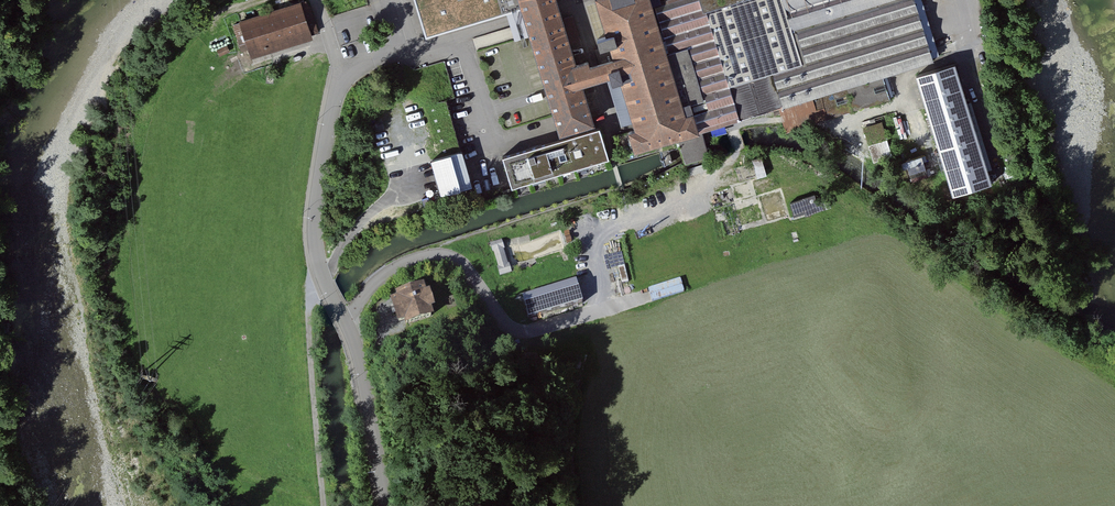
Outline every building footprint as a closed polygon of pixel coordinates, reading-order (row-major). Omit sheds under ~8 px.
[(311,40),(299,0),(297,0),(240,17),(252,58),(311,40)] [(427,36),(521,6),(558,131),(595,120),(583,81),(607,74),(601,54),(573,63),(554,0),(416,0),(427,36)] [(932,60),(913,0),(677,0),(665,4),(663,0),(590,0),(636,150),(932,60)] [(954,62),(917,73),(954,191),(990,180),(954,62)] [(512,188),(609,160),(600,127),(503,156),(512,188)] [(703,135),(679,142),(687,167),(710,160),(703,135)] [(492,243),(502,274),(513,270),(503,239),(492,243)] [(681,276),(649,287),(654,302),(686,292),(681,276)] [(403,321),(407,326),(434,318),(433,310),(437,308),(432,292),(428,294),(426,287),(397,295),(399,301),(391,302),(395,323),(403,321)]
